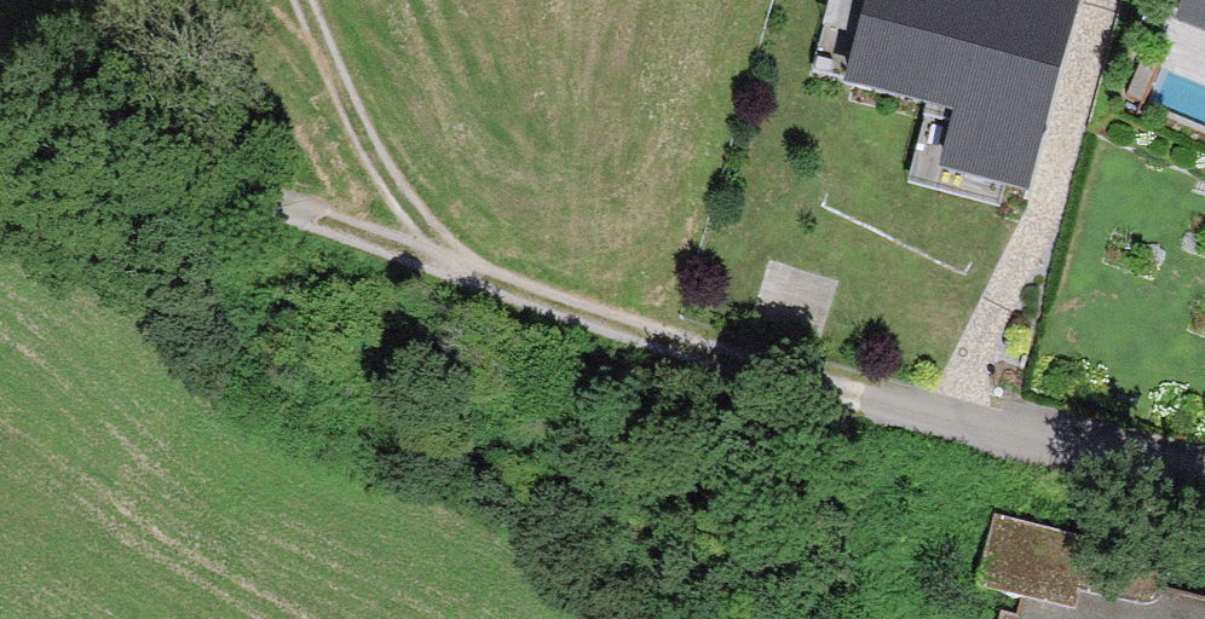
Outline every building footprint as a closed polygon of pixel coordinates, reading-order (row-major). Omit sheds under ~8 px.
[(838,99),(949,127),(935,183),(1024,205),(1076,0),(864,0),(838,99)] [(1143,26),(1204,51),(1204,0),(1153,0),(1143,26)] [(1000,585),(993,618),(1160,618),(1000,585)]
